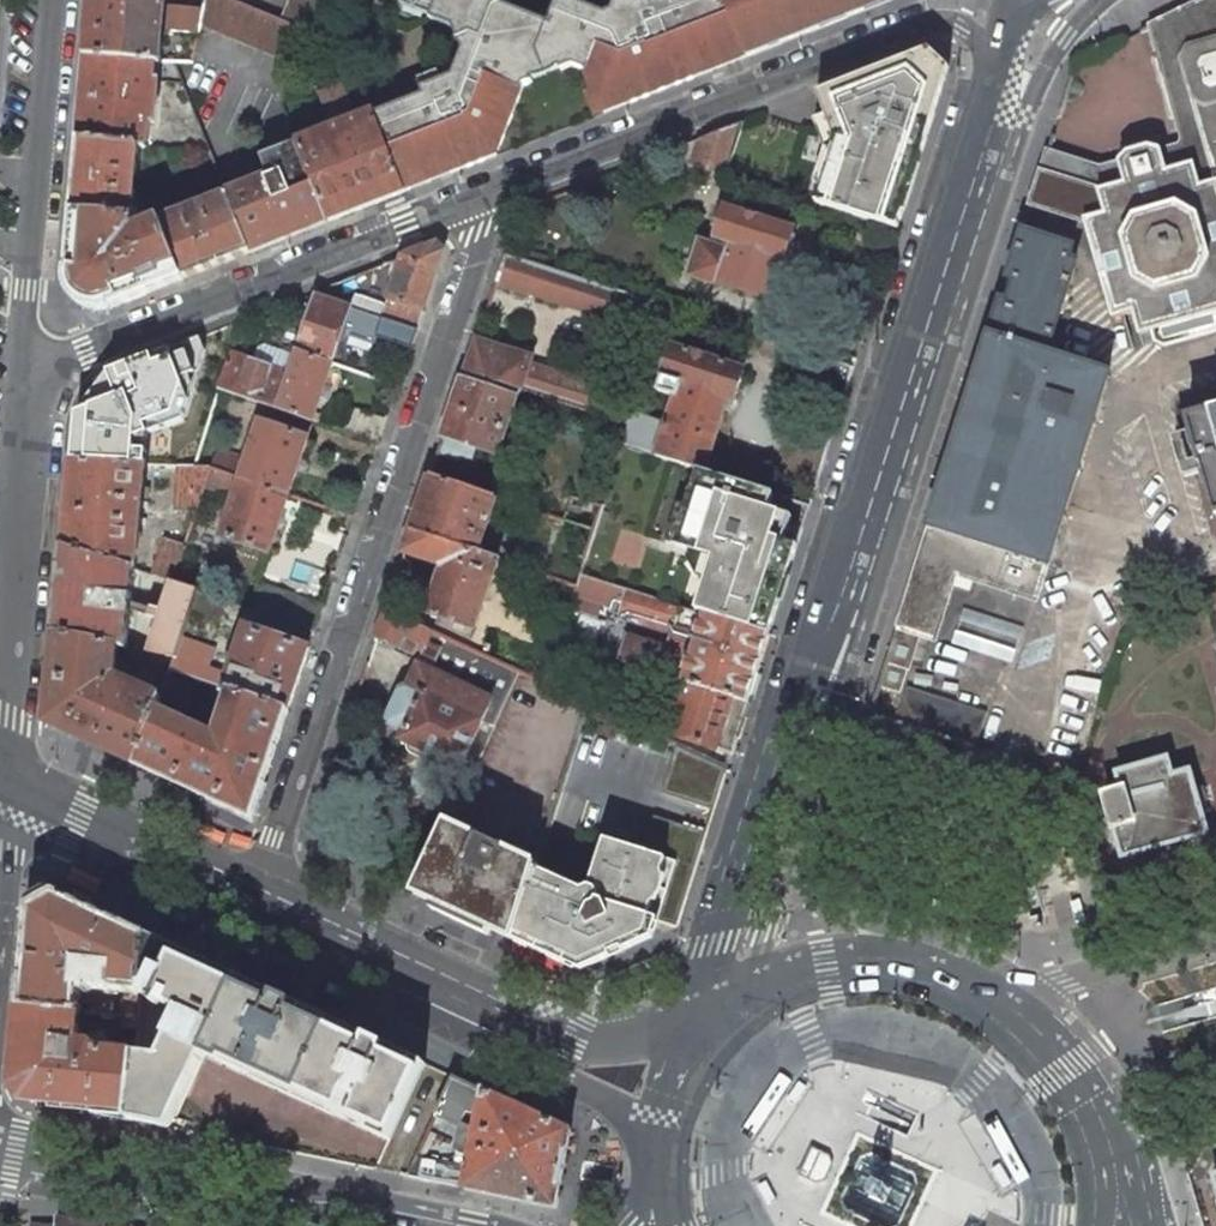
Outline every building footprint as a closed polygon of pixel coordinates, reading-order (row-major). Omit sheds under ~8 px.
[(166,0),(91,0),(86,55),(155,60),(160,61),(163,30),(199,34),(201,23),(205,9),(166,6),(166,0)] [(294,61),(303,31),(280,21),(229,0),(207,0),(205,9),(201,23),(294,61)] [(280,21),(303,31),(315,36),(329,0),(289,0),(280,21)] [(374,113),(374,114),(402,183),(451,165),(454,172),(498,155),(513,118),(526,85),(534,81),(533,78),(531,70),(557,60),(561,68),(562,71),(575,66),(590,74),(605,113),(638,100),(656,93),(652,85),(669,78),(672,87),(753,55),(738,23),(728,0),(670,0),(669,1),(668,0),(655,0),(641,5),(629,0),(619,0),(613,13),(606,16),(567,0),(560,0),(549,25),(504,7),(501,0),(405,0),(434,11),(432,15),(455,24),(452,30),(462,54),(450,77),(440,81),(431,84),(418,89),(420,96),(374,113)] [(738,23),(753,55),(763,51),(762,48),(773,43),(770,35),(781,31),(785,42),(825,26),(830,24),(854,15),(848,0),(728,0),(738,23)] [(854,15),(867,10),(871,8),(867,0),(848,0),(854,15)] [(1151,25),(1183,139),(1180,145),(1187,166),(1199,163),(1206,186),(1215,183),(1215,0),(1202,0),(1151,25)] [(455,24),(432,15),(431,18),(430,21),(452,30),(455,24)] [(154,80),(155,60),(86,55),(78,139),(139,146),(147,146),(149,121),(154,122),(158,81),(154,80)] [(557,60),(531,70),(533,78),(561,68),(557,60)] [(878,69),(814,94),(832,142),(813,203),(873,222),(897,229),(936,109),(935,106),(930,96),(927,92),(923,87),(917,81),(909,76),(904,73),(896,71),(888,69),(878,69)] [(669,78),(652,85),(656,93),(672,87),(669,78)] [(356,120),(343,86),(322,94),(335,128),(298,142),(326,213),(329,221),(405,192),(402,183),(374,114),(374,113),(374,112),(356,120)] [(677,159),(724,174),(741,123),(673,149),(677,159)] [(135,175),(136,175),(139,146),(78,139),(71,210),(132,218),(135,189),(133,189),(135,175)] [(269,178),(245,188),(228,195),(240,227),(248,247),(266,240),(282,234),(281,231),(326,213),(298,142),(261,156),(269,178)] [(1085,222),(1111,317),(1133,311),(1139,335),(1152,331),(1154,338),(1164,347),(1215,332),(1215,183),(1206,186),(1199,163),(1187,166),(1180,145),(1160,151),(1159,149),(1148,146),(1128,152),(1119,160),(1120,162),(1127,183),(1103,190),(1109,214),(1085,222)] [(1127,183),(1120,162),(1100,168),(1047,151),(1031,201),(1033,205),(1085,222),(1109,214),(1103,190),(1127,183)] [(402,183),(405,192),(431,181),(454,172),(451,165),(402,183)] [(183,279),(250,253),(248,247),(240,227),(228,195),(227,195),(160,221),(183,279)] [(695,276),(765,299),(778,258),(785,260),(794,230),(725,207),(712,246),(705,244),(695,276)] [(132,218),(71,210),(66,275),(67,286),(69,290),(94,309),(98,310),(112,307),(183,279),(160,221),(131,233),(132,218)] [(1025,231),(1021,233),(1008,275),(1010,279),(1015,281),(1013,286),(1027,291),(1024,300),(1010,296),(1008,302),(1003,300),(1000,302),(989,335),(1048,353),(1076,264),(1074,260),(1069,258),(1072,249),(1070,245),(1025,231)] [(388,300),(423,312),(444,251),(435,243),(403,256),(388,300)] [(610,318),(610,316),(618,291),(505,255),(496,281),(610,318)] [(610,316),(647,327),(650,319),(688,331),(694,315),(655,303),(618,291),(610,316)] [(332,363),(351,306),(315,294),(296,350),(332,363)] [(388,300),(382,317),(417,329),(423,312),(388,300)] [(376,337),(411,348),(417,329),(382,317),(376,337)] [(1103,372),(1048,353),(989,335),(927,532),(1043,570),(1103,372)] [(146,465),(179,467),(199,337),(108,373),(77,413),(73,461),(146,465)] [(532,357),(477,340),(466,372),(517,388),(608,417),(616,390),(530,363),(532,357)] [(220,388),(276,407),(288,373),(294,354),(267,345),(261,346),(251,360),(231,354),(220,388)] [(632,412),(628,423),(629,424),(623,444),(635,448),(701,469),(705,470),(728,400),(734,401),(744,369),(672,347),(658,391),(675,396),(667,423),(632,412)] [(312,420),(332,363),(296,350),(294,354),(288,373),(276,407),(276,408),(312,420)] [(495,453),(517,388),(466,372),(444,435),(475,446),(495,453)] [(1189,418),(1187,422),(1194,444),(1199,463),(1213,513),(1215,514),(1215,410),(1189,418)] [(611,418),(602,445),(620,451),(623,444),(629,424),(628,423),(611,418)] [(260,420),(241,479),(288,495),(308,436),(260,420)] [(468,465),(475,446),(444,435),(438,454),(468,465)] [(216,451),(210,469),(234,477),(240,459),(216,451)] [(136,558),(146,465),(73,461),(64,546),(135,570),(136,558)] [(175,510),(196,512),(204,487),(210,469),(179,467),(175,510)] [(228,494),(234,477),(210,469),(204,487),(228,494)] [(763,565),(772,537),(780,511),(769,507),(774,492),(705,470),(701,469),(689,507),(686,506),(674,544),(713,557),(695,611),(702,613),(769,635),(788,573),(763,565)] [(478,551),(496,498),(430,476),(412,529),(478,551)] [(269,553),(288,495),(241,479),(222,537),(269,553)] [(572,496),(564,520),(595,530),(603,506),(572,496)] [(478,551),(412,529),(404,552),(445,566),(428,614),(475,629),(499,558),(478,551)] [(927,532),(897,627),(917,633),(934,639),(956,573),(1035,598),(1043,570),(927,532)] [(157,565),(153,576),(172,582),(175,573),(184,546),(165,540),(157,565)] [(127,647),(135,570),(64,546),(56,634),(118,645),(127,647)] [(157,565),(136,558),(135,570),(153,576),(157,565)] [(210,585),(175,573),(172,582),(196,590),(207,594),(210,585)] [(628,638),(621,661),(681,680),(702,613),(695,611),(633,591),(580,575),(577,585),(574,595),(674,627),(666,650),(628,638)] [(169,588),(148,651),(155,652),(174,656),(181,637),(190,608),(196,590),(172,582),(169,588)] [(257,583),(249,608),(315,631),(324,605),(257,583)] [(219,618),(225,600),(207,594),(196,590),(190,608),(219,618)] [(420,656),(431,632),(384,610),(376,636),(419,655),(420,656)] [(955,645),(1012,661),(1022,625),(964,610),(955,645)] [(702,613),(681,680),(685,681),(731,696),(748,701),(769,635),(702,613)] [(230,675),(225,688),(231,691),(288,710),(309,648),(246,626),(230,675)] [(897,627),(878,686),(899,693),(917,633),(897,627)] [(415,664),(419,666),(419,665),(492,699),(463,761),(474,766),(518,671),(505,666),(483,655),(431,632),(420,656),(419,655),(415,664)] [(115,675),(118,645),(56,634),(47,723),(137,765),(156,708),(161,696),(115,675)] [(217,649),(181,637),(174,656),(170,669),(225,688),(230,675),(210,668),(217,649)] [(151,665),(170,669),(174,656),(155,652),(151,665)] [(437,757),(460,767),(463,761),(492,699),(419,665),(419,666),(409,687),(400,688),(386,718),(390,725),(404,731),(400,740),(423,751),(437,757)] [(190,685),(167,677),(161,696),(156,708),(179,718),(190,685)] [(669,732),(715,747),(731,696),(685,681),(669,732)] [(907,686),(895,722),(975,748),(987,712),(907,686)] [(179,718),(156,708),(137,765),(252,818),(288,710),(231,691),(216,735),(179,718)] [(715,747),(732,753),(748,701),(731,696),(715,747)] [(727,767),(678,747),(664,792),(714,809),(727,767)] [(1165,758),(1119,771),(1116,775),(1121,790),(1106,794),(1104,798),(1121,855),(1125,857),(1205,834),(1208,830),(1191,772),(1187,770),(1173,775),(1169,760),(1165,758)] [(655,816),(644,851),(676,861),(657,922),(679,928),(707,832),(655,816)] [(536,864),(448,823),(415,893),(436,903),(437,901),(492,926),(491,929),(512,939),(534,869),(536,864)] [(579,969),(652,939),(657,922),(676,861),(644,851),(604,839),(588,888),(581,889),(534,869),(512,939),(579,969)] [(147,934),(56,892),(30,906),(20,1006),(78,1012),(80,988),(94,989),(93,996),(110,998),(110,991),(124,992),(141,994),(147,934)] [(1011,898),(1015,912),(1021,911),(1028,909),(1024,895),(1011,898)] [(1076,922),(1086,920),(1081,900),(1071,903),(1076,922)] [(240,977),(147,934),(141,994),(180,1012),(156,1056),(135,1054),(129,1120),(169,1128),(205,1054),(296,1096),(390,1140),(425,1063),(331,1019),(240,977)] [(141,994),(124,992),(122,1016),(139,1017),(141,994)] [(78,1012),(20,1006),(14,1074),(36,1101),(51,1102),(51,1104),(92,1108),(92,1113),(129,1120),(135,1054),(96,1051),(90,1044),(75,1042),(78,1012)] [(139,1017),(122,1016),(121,1028),(137,1030),(139,1017)] [(464,1188),(484,1090),(452,1075),(435,1113),(461,1126),(453,1164),(416,1155),(406,1176),(464,1188)] [(807,1088),(798,1083),(787,1100),(795,1105),(807,1088)] [(571,1130),(484,1090),(464,1188),(555,1206),(571,1130)] [(812,1146),(799,1175),(803,1177),(812,1181),(817,1183),(821,1182),(824,1181),(833,1163),(832,1159),(830,1155),(826,1153),(816,1149),(812,1146)] [(1003,1187),(1012,1182),(1001,1164),(992,1169),(1003,1187)] [(767,1181),(758,1186),(768,1204),(777,1199),(767,1181)]
